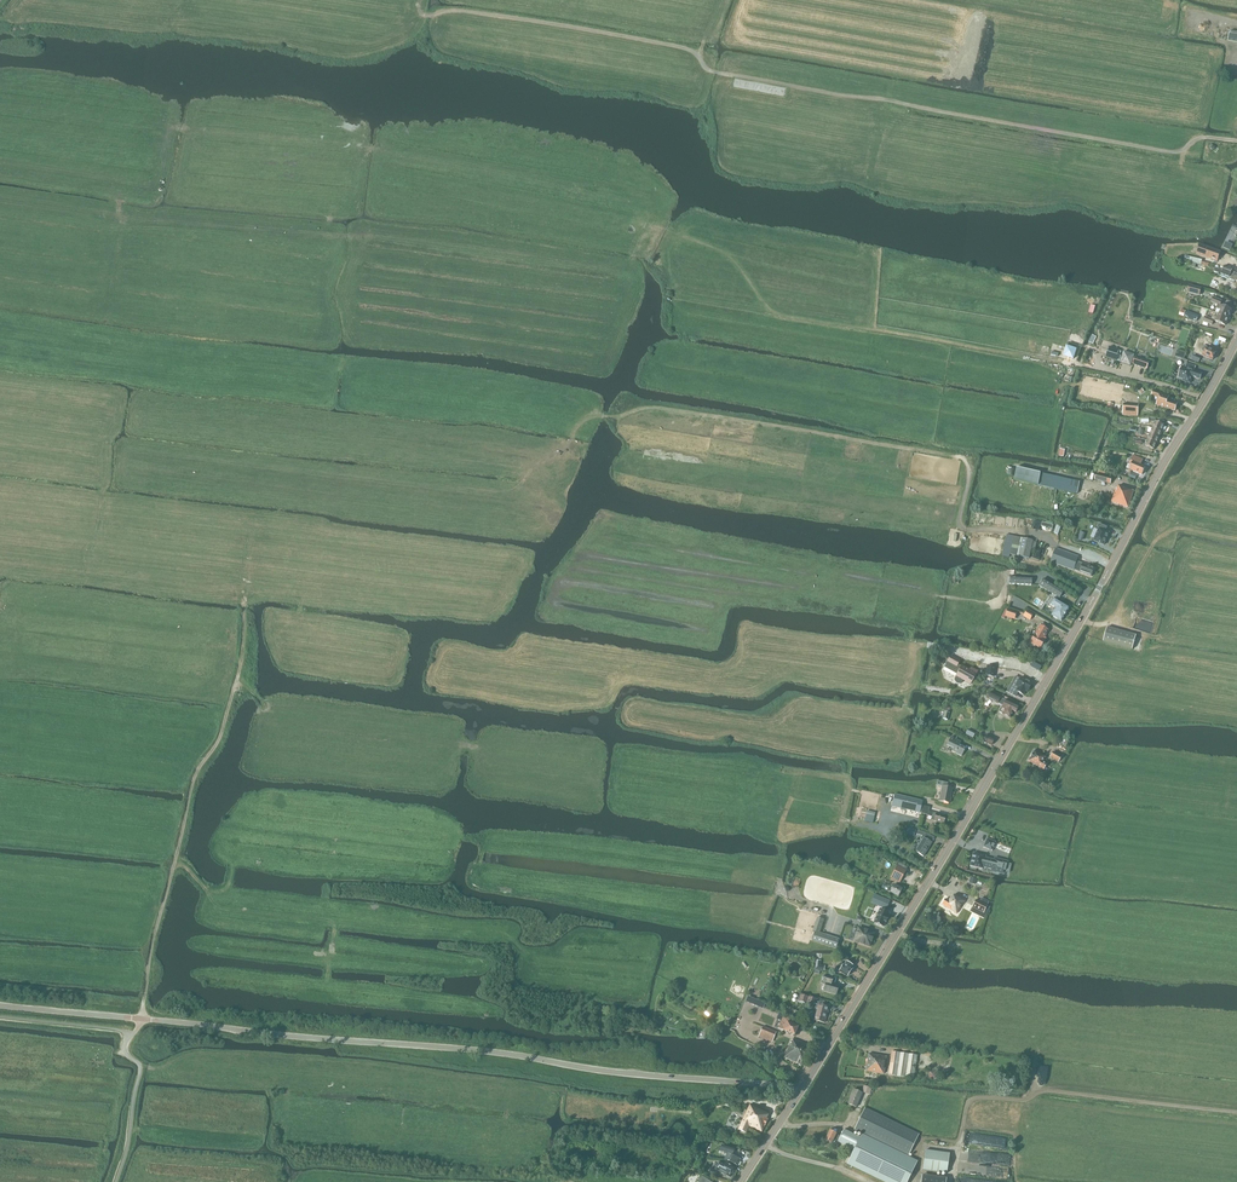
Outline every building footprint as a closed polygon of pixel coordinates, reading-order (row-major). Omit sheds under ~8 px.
[(1236,42),(1236,33),(1230,31),(1228,41),(1236,42)] [(641,251),(653,257),(659,244),(648,238),(641,251)] [(1221,253),(1199,245),(1196,255),(1217,262),(1221,253)] [(1201,261),(1184,257),(1183,262),(1189,263),(1196,265),(1200,265),(1201,261)] [(1222,271),(1231,274),(1232,269),(1224,266),(1222,271)] [(1231,274),(1222,271),(1215,268),(1214,272),(1219,273),(1218,275),(1235,281),(1236,281),(1236,277),(1231,274)] [(1187,293),(1192,294),(1200,296),(1202,288),(1189,286),(1187,293)] [(1218,313),(1229,318),(1231,312),(1232,310),(1220,305),(1222,301),(1213,298),(1211,302),(1217,305),(1216,309),(1219,310),(1218,313)] [(1199,316),(1187,311),(1185,317),(1196,321),(1199,316)] [(1229,318),(1218,313),(1216,317),(1213,316),(1212,319),(1205,317),(1203,322),(1212,325),(1214,321),(1225,325),(1226,324),(1227,324),(1229,318)] [(1205,341),(1198,338),(1194,347),(1205,352),(1203,356),(1212,360),(1213,359),(1214,359),(1215,357),(1214,356),(1216,353),(1207,349),(1207,347),(1204,346),(1203,345),(1205,341)] [(1109,346),(1106,357),(1132,365),(1135,354),(1124,351),(1122,356),(1118,355),(1120,349),(1109,346)] [(1149,362),(1135,358),(1133,364),(1147,369),(1149,362)] [(1189,383),(1190,384),(1192,377),(1200,380),(1202,374),(1194,371),(1182,367),(1178,379),(1185,382),(1185,383),(1187,384),(1189,383)] [(1158,398),(1156,405),(1165,408),(1166,408),(1175,411),(1178,404),(1168,401),(1170,396),(1153,391),(1151,396),(1158,398)] [(1124,404),(1123,415),(1138,417),(1139,405),(1124,404)] [(1153,427),(1153,428),(1161,431),(1164,425),(1156,422),(1154,425),(1152,424),(1151,426),(1153,427)] [(1161,431),(1153,428),(1150,434),(1159,437),(1161,431)] [(1156,443),(1159,437),(1150,434),(1148,440),(1156,443)] [(1156,443),(1148,440),(1144,439),(1143,441),(1147,443),(1145,446),(1154,449),(1156,443)] [(1143,460),(1133,456),(1129,466),(1131,466),(1130,470),(1142,475),(1145,467),(1140,465),(1143,460)] [(1039,473),(1017,468),(1014,479),(1079,493),(1081,482),(1039,473)] [(1096,474),(1095,479),(1112,484),(1114,479),(1096,474)] [(1110,495),(1108,501),(1128,507),(1134,491),(1133,491),(1119,486),(1118,489),(1116,489),(1114,496),(1110,495)] [(1099,529),(1094,541),(1104,545),(1109,533),(1105,531),(1107,527),(1099,524),(1097,528),(1099,529)] [(1014,536),(1010,555),(1029,559),(1033,541),(1014,536)] [(1091,576),(1094,568),(1083,564),(1082,567),(1076,565),(1079,557),(1056,548),(1051,562),(1074,571),(1074,570),(1080,572),(1091,576)] [(1043,579),(1039,586),(1057,596),(1055,599),(1054,599),(1050,605),(1056,608),(1051,616),(1061,622),(1069,608),(1057,601),(1059,598),(1063,592),(1043,579)] [(1015,620),(1017,613),(1007,610),(1005,617),(1015,620)] [(1026,611),(1024,614),(1023,617),(1030,621),(1034,615),(1026,611)] [(1030,643),(1034,645),(1040,648),(1044,641),(1043,640),(1048,631),(1047,630),(1048,626),(1042,623),(1032,640),(1030,643)] [(1107,628),(1104,641),(1133,649),(1136,635),(1107,628)] [(950,656),(945,665),(959,672),(956,677),(955,680),(955,682),(956,684),(958,685),(960,685),(962,684),(964,681),(971,685),(977,675),(975,673),(976,671),(971,668),(969,670),(961,666),(961,667),(958,665),(960,662),(950,656)] [(1043,664),(1034,660),(1031,666),(1039,671),(1043,664)] [(995,667),(988,666),(986,676),(994,677),(995,667)] [(1024,679),(1021,678),(1016,686),(1018,687),(1016,691),(1023,695),(1026,691),(1028,692),(1029,690),(1030,690),(1031,687),(1031,686),(1032,684),(1023,679),(1024,679)] [(1016,713),(1018,707),(1005,700),(1005,701),(994,696),(994,695),(989,693),(987,699),(992,701),(1002,706),(1002,708),(1001,707),(999,712),(1002,714),(1010,718),(1013,712),(1016,713)] [(955,736),(953,738),(951,737),(947,746),(953,749),(952,751),(962,756),(966,749),(959,745),(961,742),(955,739),(957,737),(955,736)] [(991,745),(994,740),(986,736),(983,742),(991,745)] [(1044,770),(1047,764),(1043,762),(1046,758),(1042,756),(1043,755),(1034,750),(1028,761),(1044,770)] [(1058,762),(1061,757),(1053,752),(1050,757),(1058,762)] [(948,783),(937,781),(935,780),(934,785),(936,786),(936,785),(943,787),(940,801),(949,803),(952,788),(947,787),(948,783)] [(864,821),(873,823),(880,794),(871,792),(864,821)] [(920,813),(923,801),(894,795),(892,806),(920,813)] [(943,824),(946,817),(936,814),(928,811),(929,807),(923,806),(921,813),(927,815),(927,816),(935,818),(934,821),(943,824)] [(893,840),(863,828),(859,837),(890,848),(893,840)] [(918,831),(917,834),(922,836),(921,840),(922,840),(915,852),(923,857),(932,843),(925,839),(926,833),(918,831)] [(996,842),(987,839),(984,847),(992,851),(996,842)] [(986,858),(974,855),(970,868),(982,871),(983,869),(992,871),(991,873),(1005,876),(1008,864),(994,860),(994,862),(985,860),(986,858)] [(897,866),(891,877),(900,882),(906,871),(897,866)] [(894,885),(893,887),(891,886),(888,891),(890,892),(898,897),(902,890),(894,885)] [(957,914),(965,901),(954,894),(952,898),(951,897),(948,901),(945,899),(942,904),(957,914)] [(874,895),(871,903),(887,909),(890,901),(874,895)] [(982,898),(980,902),(976,900),(972,907),(983,913),(990,901),(982,898)] [(880,909),(874,923),(877,924),(883,927),(885,922),(886,923),(888,919),(888,918),(887,918),(889,913),(886,912),(882,910),(880,909)] [(833,919),(821,916),(819,923),(816,934),(824,936),(827,922),(832,923),(833,919)] [(857,933),(855,940),(863,942),(870,944),(872,938),(874,932),(867,929),(859,927),(857,933)] [(837,941),(817,936),(815,944),(836,949),(837,941)] [(816,960),(815,969),(824,971),(825,966),(820,965),(821,961),(816,960)] [(844,965),(840,963),(836,969),(840,971),(839,971),(847,976),(848,976),(849,975),(850,974),(850,973),(852,970),(851,969),(853,966),(846,962),(844,965)] [(836,995),(839,986),(831,984),(833,978),(823,976),(821,984),(826,985),(824,991),(836,995)] [(798,1001),(816,1006),(815,1009),(814,1009),(813,1010),(812,1011),(813,1012),(814,1013),(813,1016),(812,1016),(811,1016),(811,1017),(811,1019),(812,1019),(813,1020),(824,1023),(829,1007),(824,1006),(825,1002),(800,995),(798,1001)] [(799,1027),(782,1020),(778,1029),(795,1036),(799,1027)] [(758,1038),(772,1043),(776,1032),(763,1026),(758,1038)] [(804,1063),(810,1047),(793,1040),(791,1045),(790,1044),(785,1058),(798,1063),(799,1061),(804,1063)] [(891,1052),(891,1057),(888,1075),(914,1079),(917,1056),(891,1052)] [(866,1071),(885,1074),(888,1057),(869,1054),(866,1071)] [(936,1079),(936,1070),(927,1069),(926,1078),(936,1079)] [(865,1086),(863,1092),(870,1094),(872,1088),(865,1086)] [(856,1107),(862,1093),(853,1090),(851,1096),(848,1104),(856,1107)] [(762,1132),(768,1119),(767,1119),(769,1114),(750,1105),(738,1130),(746,1133),(749,1126),(762,1132)] [(908,1156),(919,1134),(865,1108),(854,1130),(908,1156)] [(844,1130),(840,1137),(836,1134),(830,1131),(825,1140),(832,1144),(835,1137),(839,1140),(838,1142),(852,1149),(850,1152),(853,1153),(848,1163),(886,1181),(908,1181),(917,1162),(862,1135),(861,1138),(844,1130)] [(719,1151),(725,1153),(727,1153),(730,1148),(721,1145),(719,1151)] [(926,1150),(923,1170),(948,1173),(951,1154),(926,1150)] [(731,1155),(728,1161),(737,1166),(741,1160),(731,1155)] [(716,1169),(722,1172),(722,1173),(724,1174),(730,1177),(731,1175),(733,1175),(734,1172),(734,1170),(735,1169),(735,1168),(726,1163),(725,1164),(720,1162),(716,1169)] [(711,1169),(709,1175),(715,1178),(717,1171),(714,1171),(715,1170),(711,1169)] [(922,1181),(946,1181),(947,1178),(923,1174),(922,1181)]
